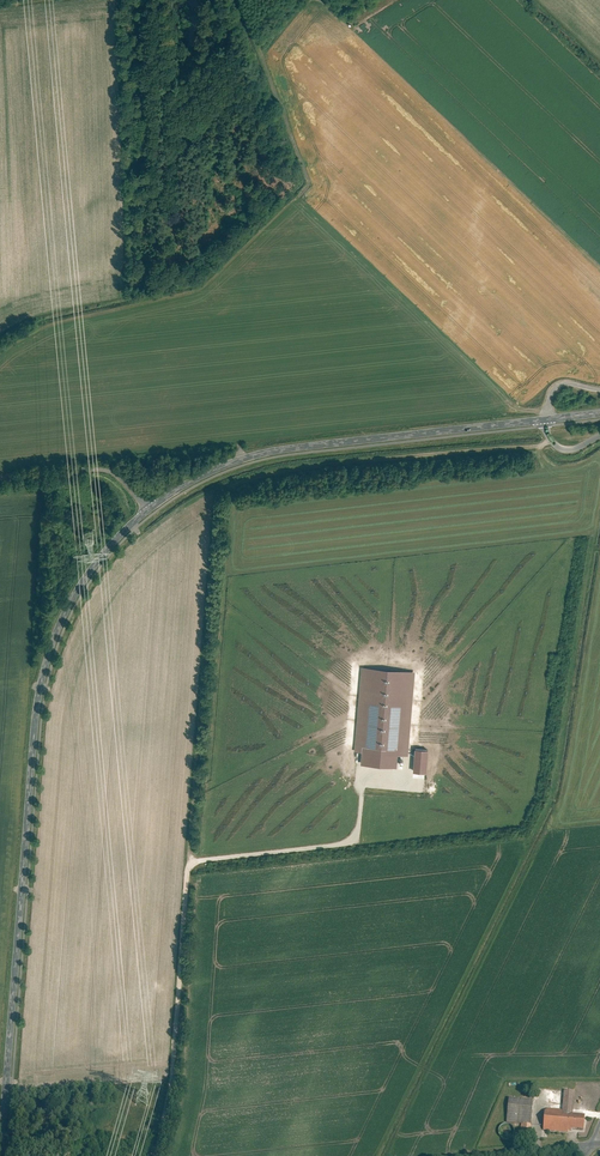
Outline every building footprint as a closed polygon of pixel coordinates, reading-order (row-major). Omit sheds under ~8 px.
[(415,672),(361,667),(354,752),(361,753),(360,766),(397,769),(398,756),(408,756),(415,672)] [(415,748),(413,772),(427,773),(428,749),(415,748)] [(566,1068),(566,1057),(540,1056),(540,1067),(566,1068)] [(545,1109),(544,1131),(568,1133),(568,1131),(583,1132),(584,1116),(572,1115),(572,1114),(574,1092),(563,1091),(562,1111),(545,1109)] [(533,1099),(509,1096),(507,1120),(531,1122),(533,1099)] [(513,1126),(511,1124),(509,1123),(506,1122),(504,1123),(501,1124),(500,1125),(498,1128),(498,1130),(498,1132),(499,1135),(501,1137),(503,1138),(506,1138),(509,1138),(511,1136),(513,1134),(514,1132),(514,1129),(513,1126)]
